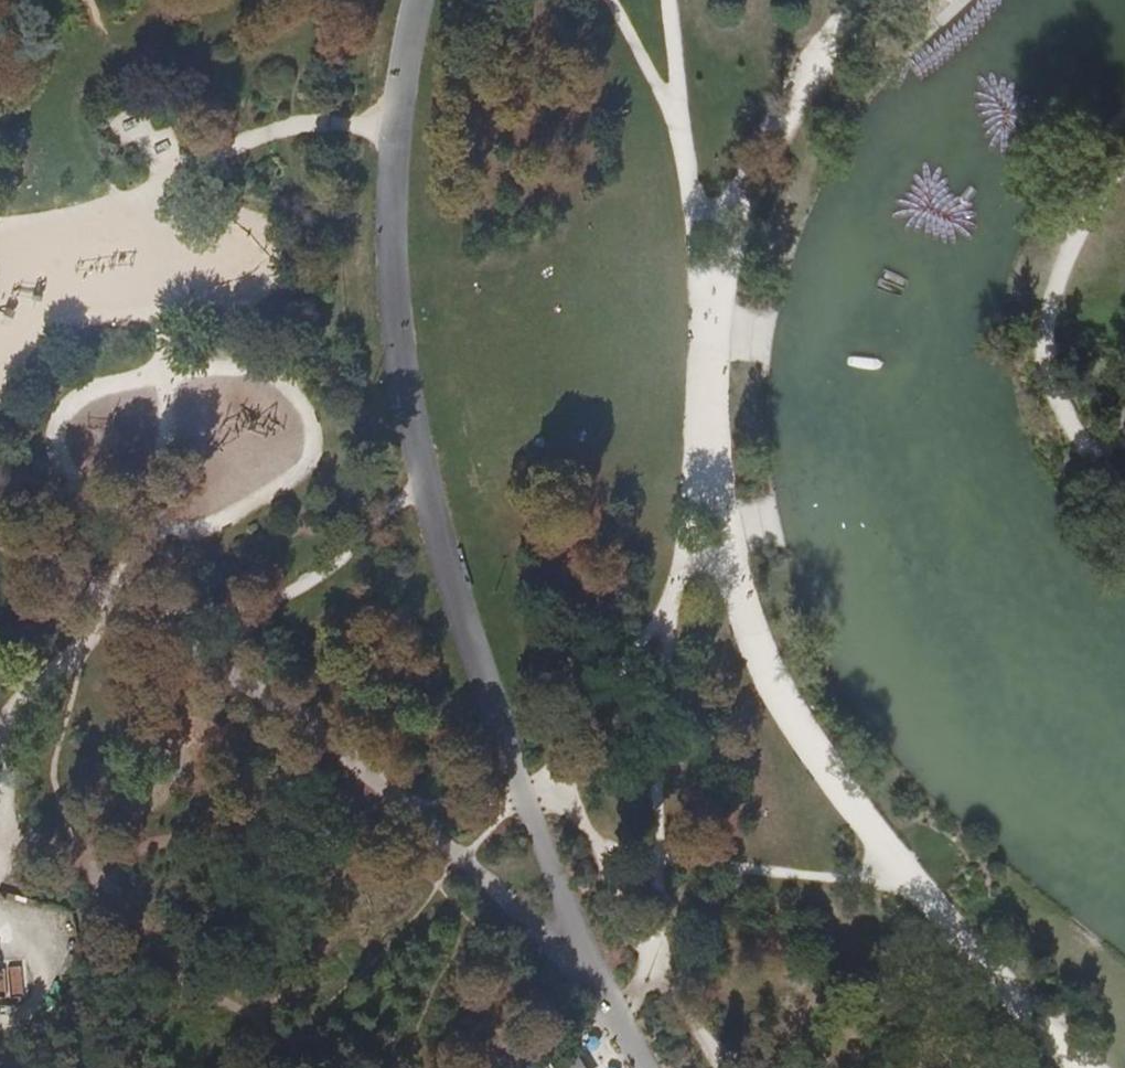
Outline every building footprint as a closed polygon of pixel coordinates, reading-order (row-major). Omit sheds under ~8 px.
[(555,1063),(558,1067),(584,1067),(576,1053),(555,1063)]
